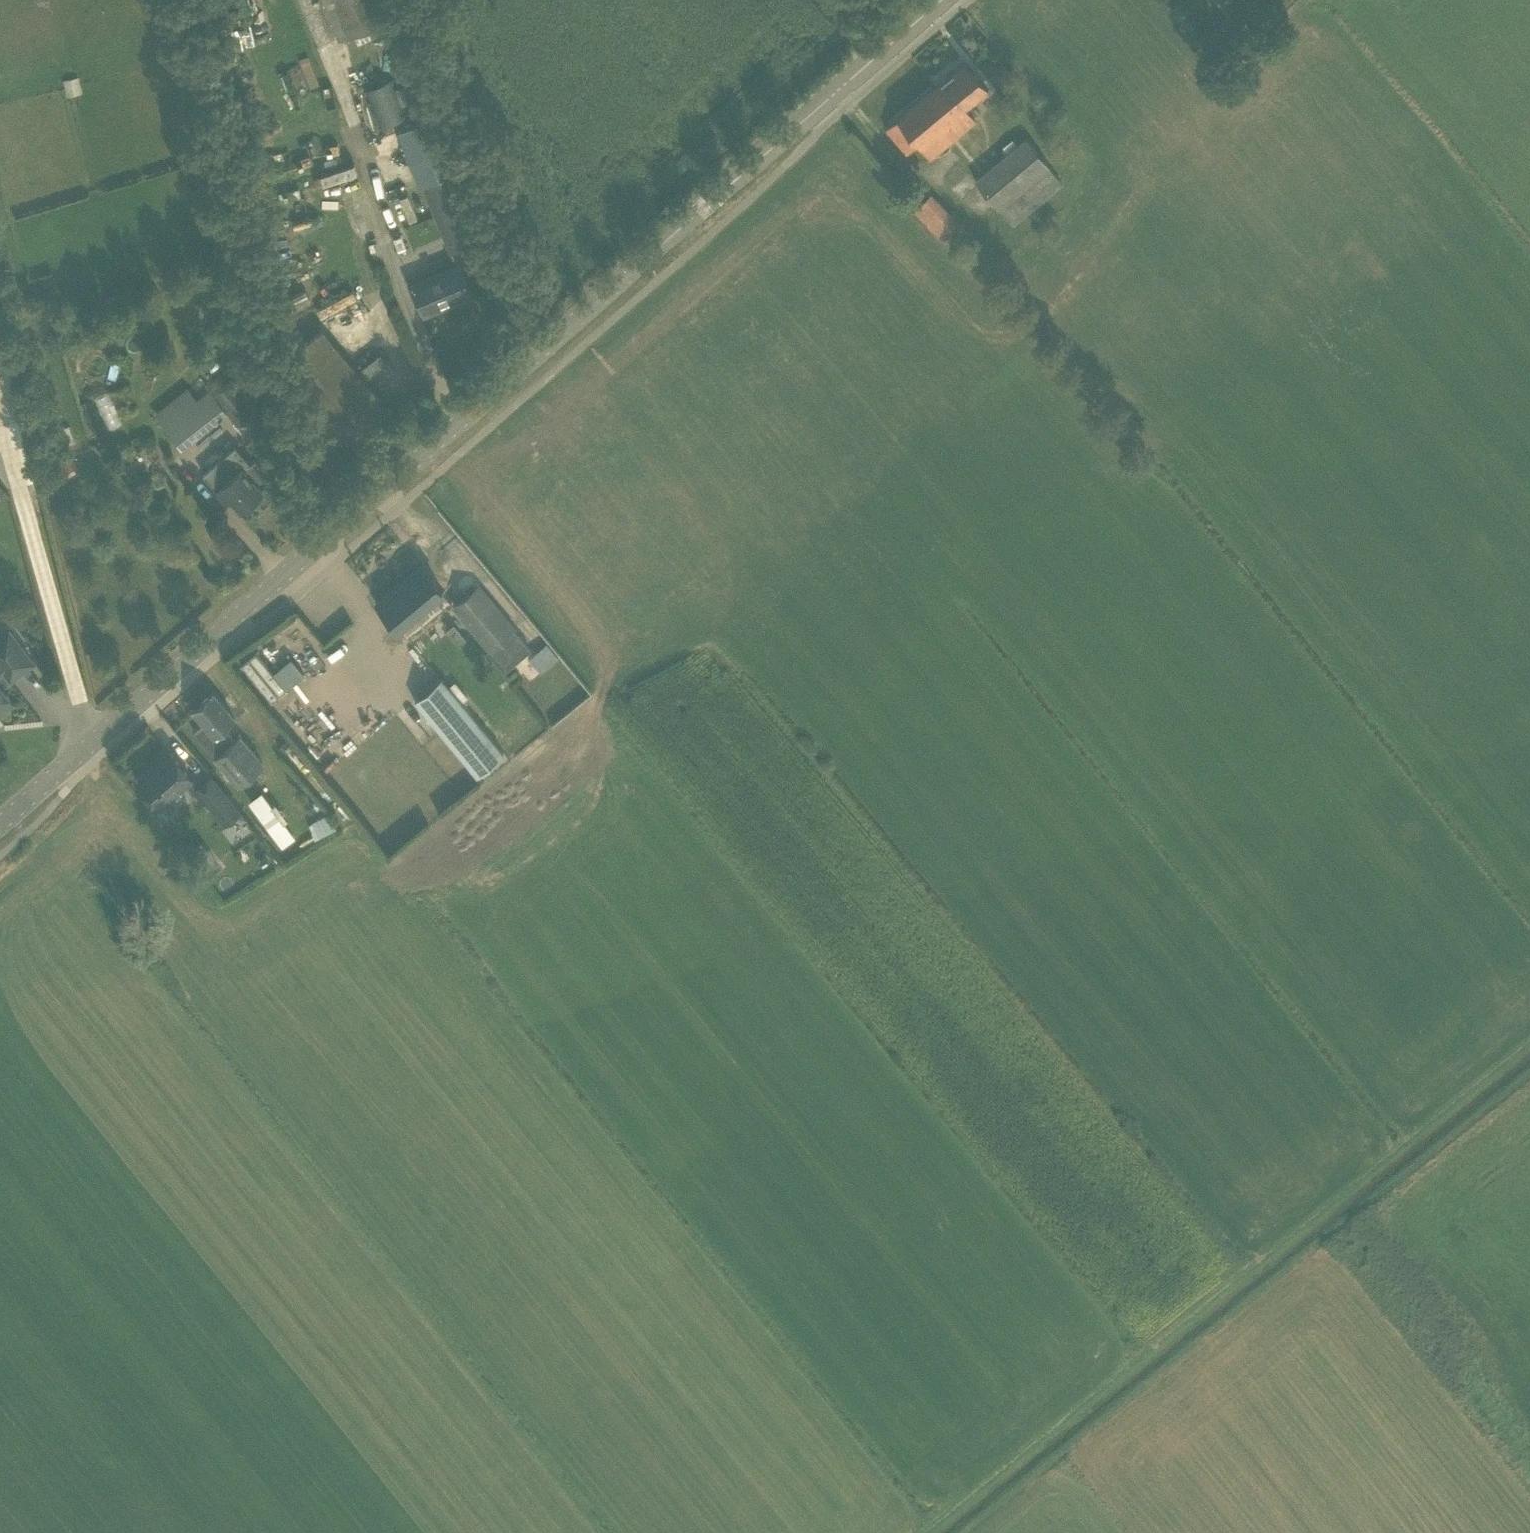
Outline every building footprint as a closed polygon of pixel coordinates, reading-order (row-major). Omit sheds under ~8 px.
[(339,40),(394,18),(387,0),(322,0),(339,40)] [(1264,10),(1275,0),(1256,0),(1264,10)] [(988,89),(965,61),(898,117),(899,119),(886,129),(907,154),(919,143),(931,157),(976,120),(965,108),(988,89)] [(443,103),(429,66),(402,76),(417,113),(443,103)] [(83,93),(79,76),(63,80),(67,96),(83,93)] [(406,116),(391,79),(364,90),(379,127),(406,116)] [(975,180),(1013,225),(1063,183),(1025,137),(1017,144),(1012,138),(1003,146),(1008,153),(975,180)] [(412,160),(423,185),(450,251),(484,237),(456,171),(446,146),(412,160)] [(931,193),(914,208),(941,237),(957,222),(931,193)] [(424,314),(470,295),(458,265),(412,285),(424,314)] [(388,363),(380,353),(360,369),(368,378),(388,363)] [(356,370),(307,411),(346,457),(395,416),(356,370)] [(233,378),(212,394),(238,426),(260,410),(233,378)] [(165,424),(184,447),(215,422),(187,386),(161,408),(170,420),(165,424)] [(203,475),(217,490),(227,502),(231,498),(241,509),(262,490),(256,483),(268,473),(255,460),(251,463),(235,446),(203,475)] [(55,460),(63,474),(73,468),(77,465),(70,455),(55,460)] [(397,626),(425,603),(431,611),(447,598),(441,590),(421,566),(377,602),(397,626)] [(472,628),(497,608),(479,586),(454,606),(472,628)] [(515,630),(497,608),(472,628),(491,650),(507,669),(531,649),(515,630)] [(459,645),(466,639),(454,624),(446,630),(459,645)] [(8,675),(11,678),(33,662),(9,630),(0,637),(0,664),(1,665),(0,665),(0,681),(8,675)] [(545,644),(529,658),(541,672),(557,658),(545,644)] [(270,673),(286,688),(303,670),(288,655),(270,673)] [(441,678),(415,700),(479,775),(505,753),(441,678)] [(13,702),(0,684),(0,712),(13,702)] [(234,719),(212,692),(192,709),(203,722),(193,730),(216,756),(215,757),(239,785),(263,764),(239,736),(235,739),(224,727),(234,719)] [(158,807),(192,779),(169,751),(148,769),(150,771),(138,782),(158,807)] [(211,776),(200,785),(195,789),(224,825),(240,811),(211,776)] [(285,822),(272,806),(262,792),(249,802),(282,846),(295,836),(285,822)]
